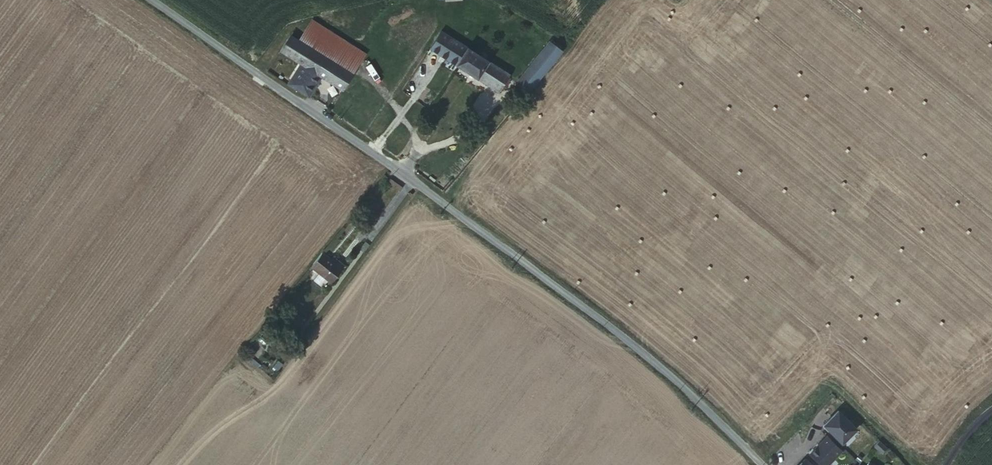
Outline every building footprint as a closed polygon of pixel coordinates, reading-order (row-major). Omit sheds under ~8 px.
[(312,20),(299,41),(353,74),(366,54),(312,20)] [(508,71),(446,29),(436,44),(497,87),(508,71)] [(291,35),(281,51),(301,64),(288,84),(309,97),(321,76),(343,90),(353,74),(299,41),(291,35)] [(520,81),(532,91),(563,55),(551,43),(520,81)] [(332,264),(321,254),(310,267),(331,283),(344,267),(335,260),(332,264)] [(271,366),(277,371),(281,367),(274,362),(271,366)] [(857,425),(838,406),(823,421),(842,440),(857,425)] [(818,464),(829,464),(843,451),(826,435),(807,455),(818,464)]
